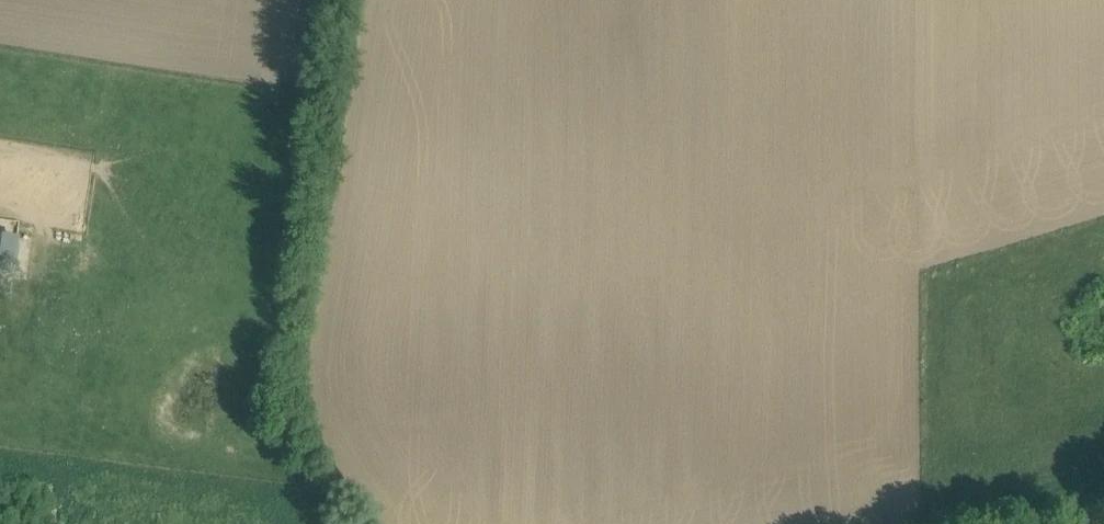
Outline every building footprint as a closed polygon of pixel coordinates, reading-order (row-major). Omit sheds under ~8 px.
[(17,221),(0,220),(0,272),(12,274),(17,221)]
